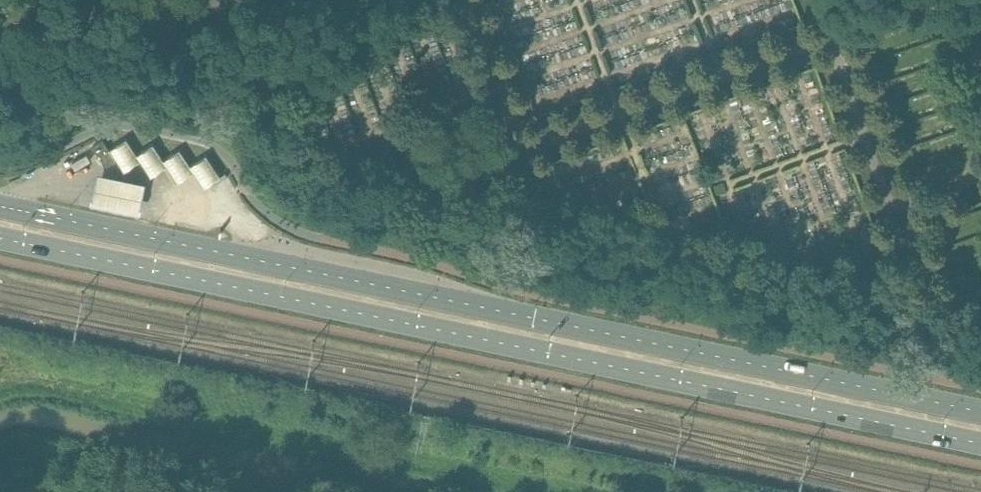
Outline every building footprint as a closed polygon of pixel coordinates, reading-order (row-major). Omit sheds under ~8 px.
[(126,137),(109,147),(122,168),(139,158),(126,137)] [(103,139),(93,146),(107,166),(116,160),(103,139)] [(152,142),(136,152),(149,174),(166,163),(152,142)] [(179,147),(162,157),(176,179),(192,169),(179,147)] [(206,152),(189,163),(202,184),(219,174),(206,152)] [(97,168),(91,199),(138,209),(145,178),(97,168)]
